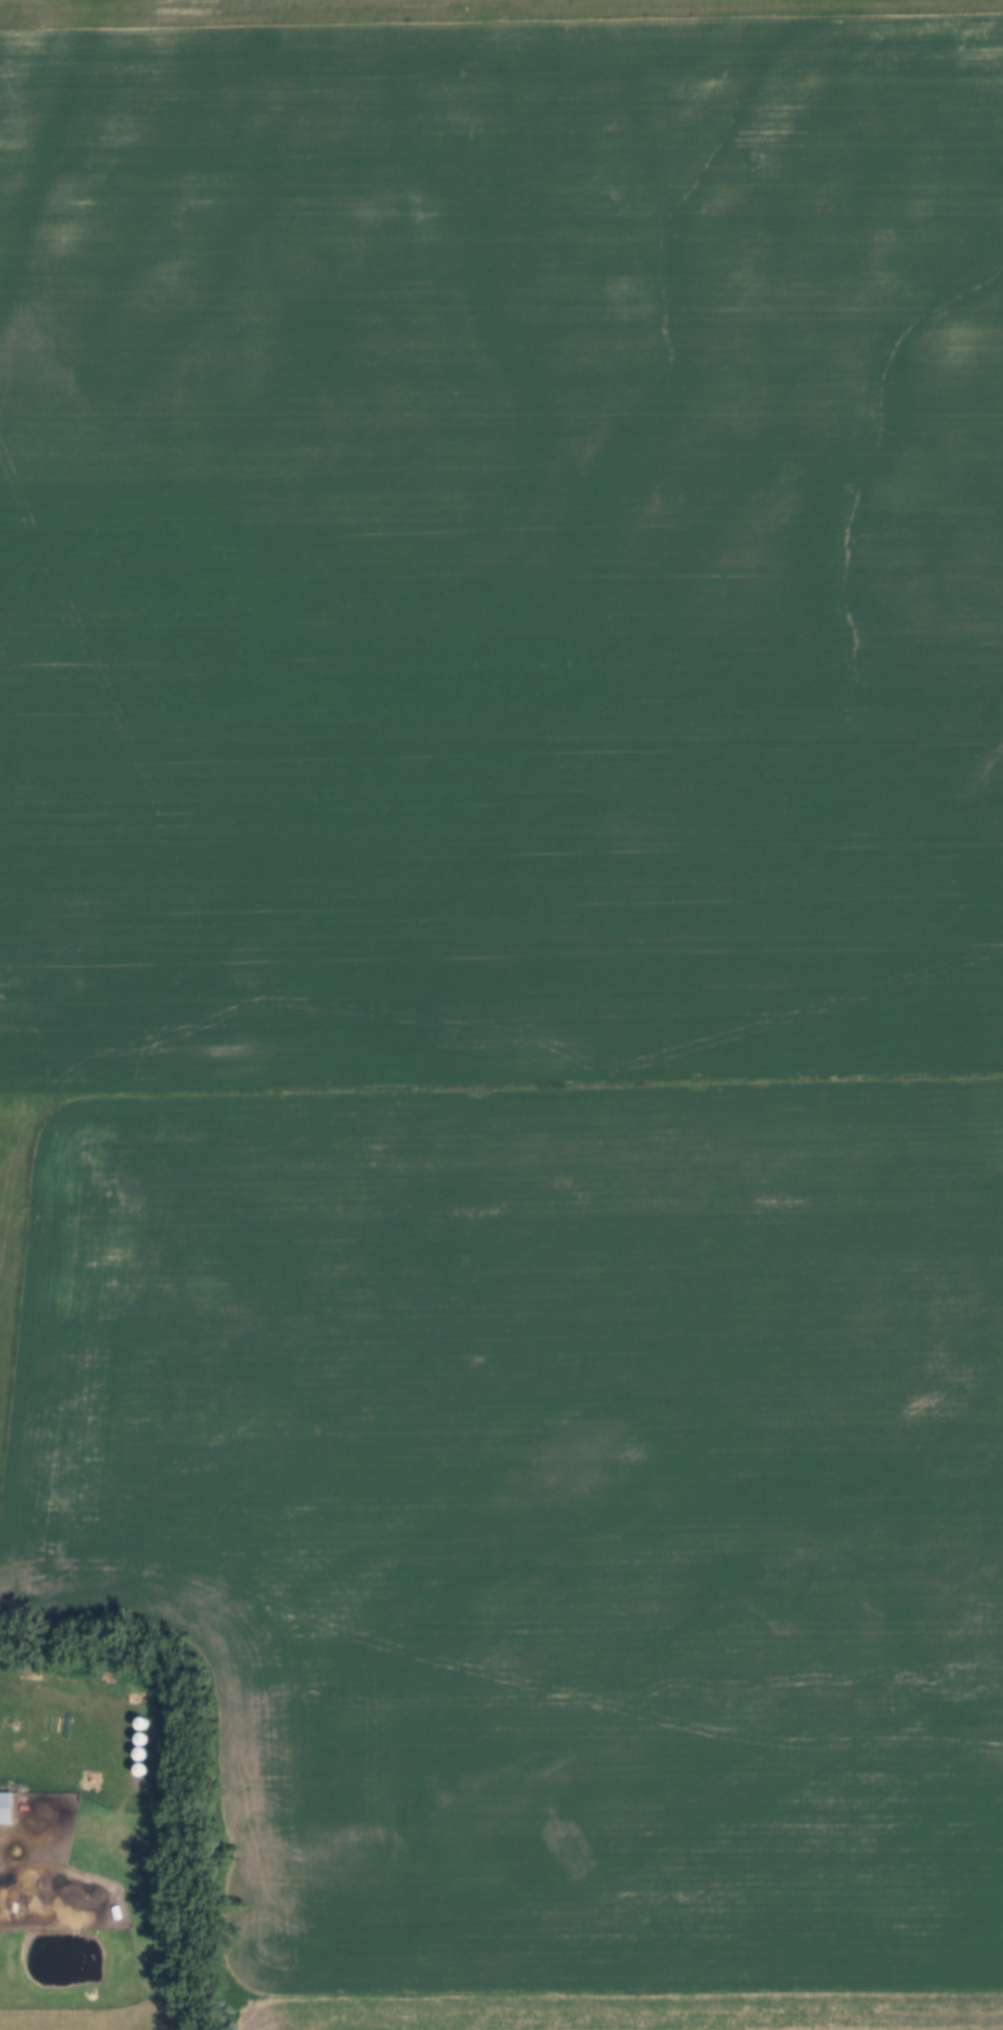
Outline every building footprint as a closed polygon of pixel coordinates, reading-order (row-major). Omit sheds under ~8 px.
[(12,1794),(0,1794),(0,1826),(12,1826),(12,1794)]
